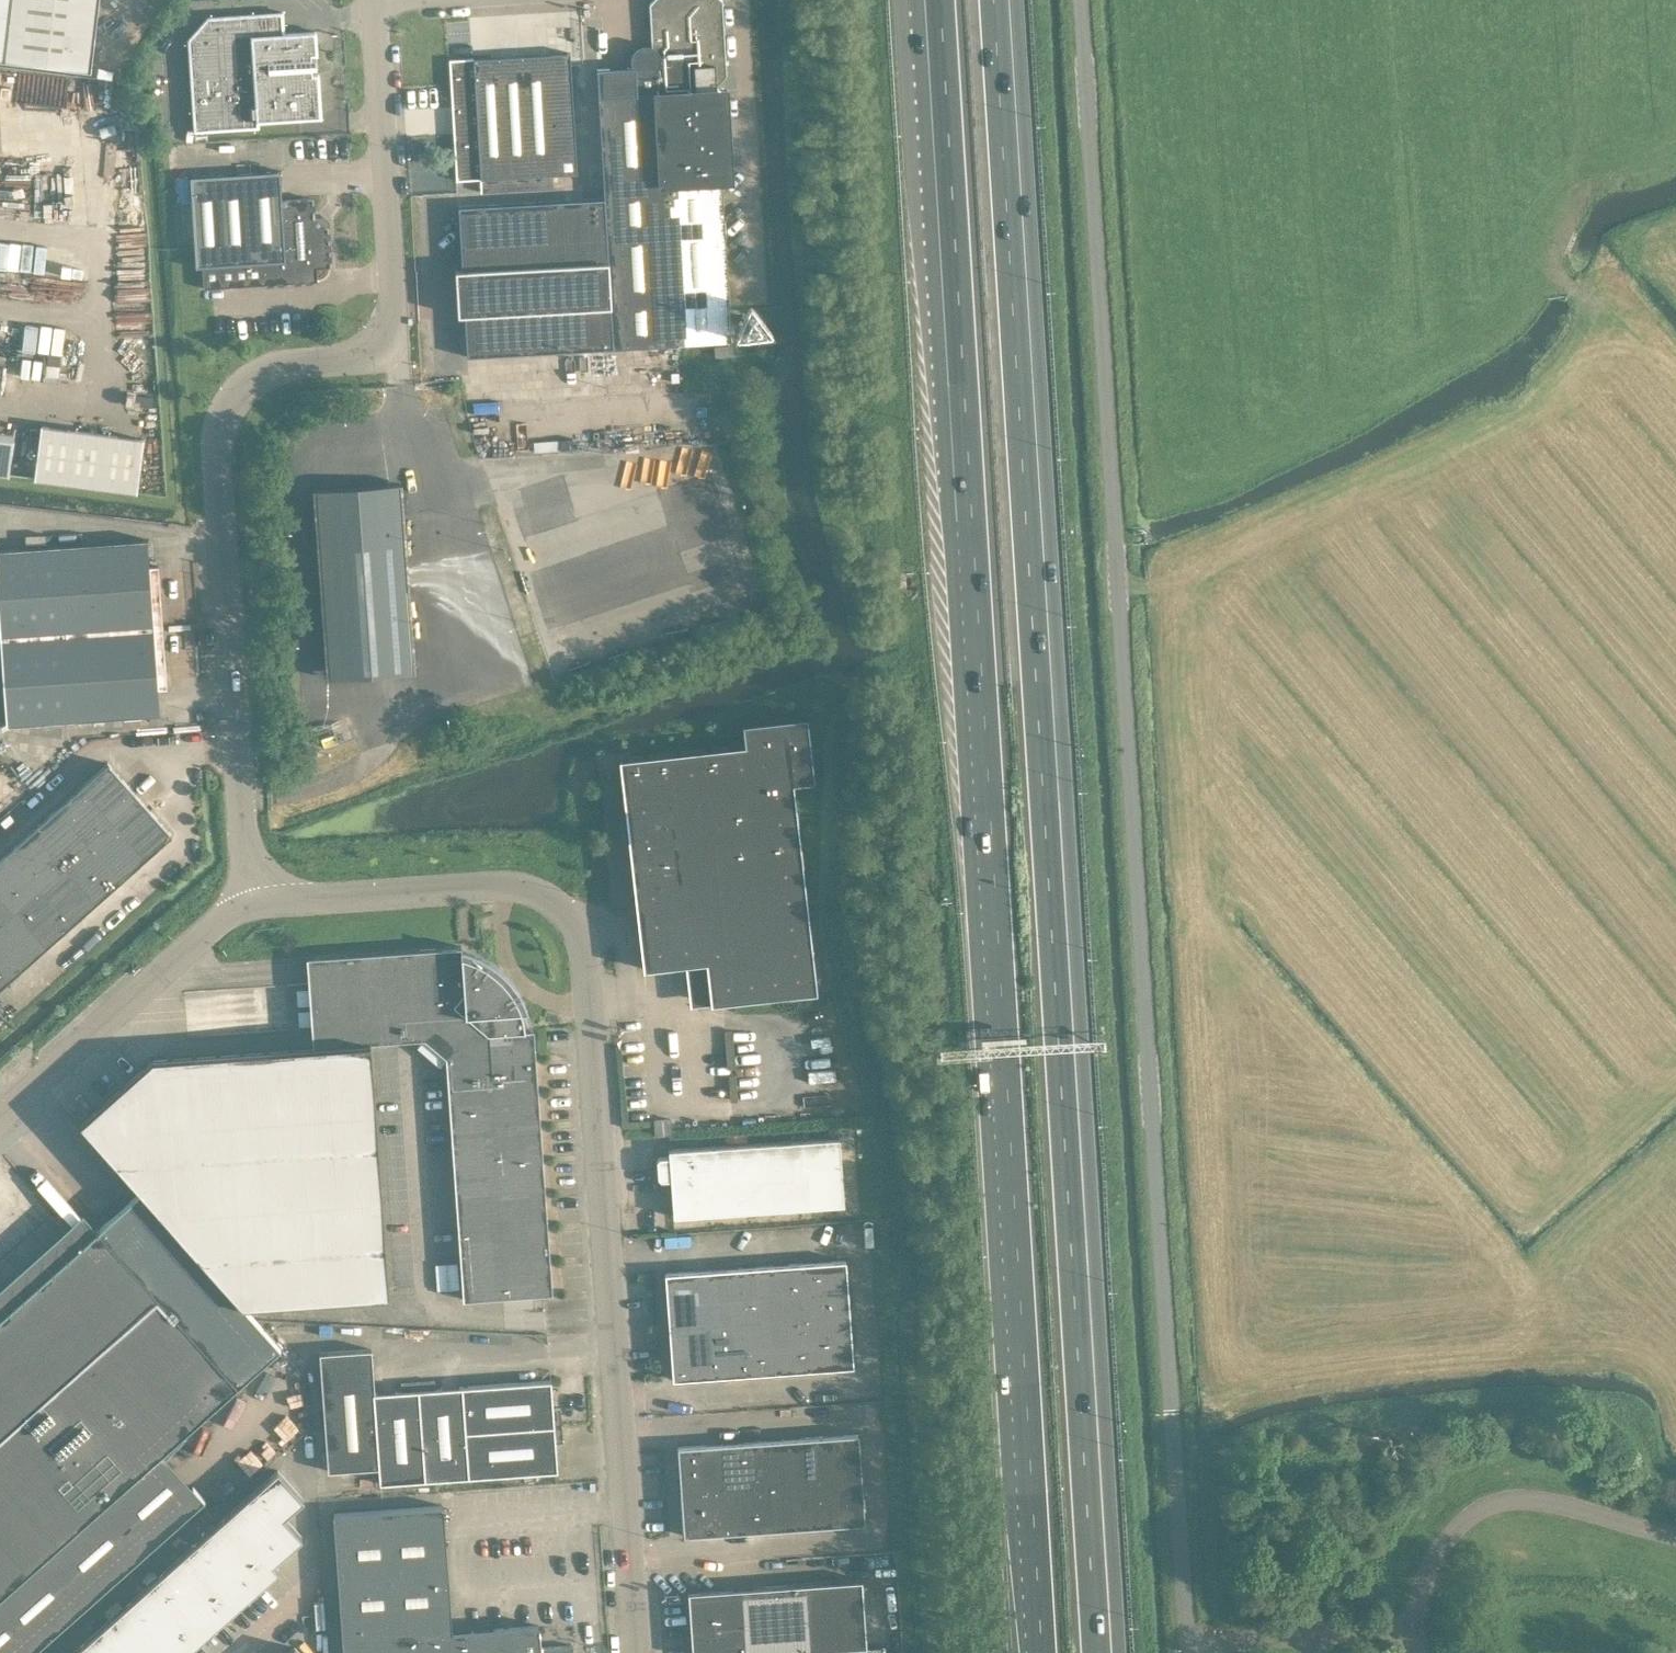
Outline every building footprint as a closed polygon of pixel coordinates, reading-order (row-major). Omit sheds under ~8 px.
[(89,68),(98,0),(0,0),(0,57),(89,68)] [(596,70),(597,98),(602,187),(603,198),(603,203),(611,348),(730,341),(730,338),(715,86),(730,74),(726,0),(653,0),(648,5),(651,49),(634,67),(596,70)] [(193,131),(257,127),(257,120),(320,116),(314,31),(283,33),(281,12),(207,17),(187,39),(193,131)] [(480,179),(481,192),(576,186),(576,173),(569,53),(472,58),(472,59),(448,60),(451,108),(453,109),(455,109),(456,131),(454,130),(453,132),(455,180),(479,179),(480,179)] [(315,267),(329,267),(326,227),(323,227),(323,223),(316,217),(312,217),(311,198),(281,200),(279,171),(189,177),(195,266),(201,266),(203,288),(316,280),(315,267)] [(603,198),(590,199),(457,207),(461,270),(454,270),(457,315),(463,315),(466,357),(611,348),(603,198)] [(38,256),(42,256),(41,272),(65,273),(66,248),(38,248),(38,256)] [(41,425),(34,477),(136,491),(143,439),(41,425)] [(5,474),(8,474),(13,439),(0,438),(0,473),(5,474)] [(401,483),(312,489),(325,668),(414,661),(401,483)] [(157,565),(148,565),(146,539),(0,550),(0,637),(161,626),(157,565)] [(72,720),(159,714),(157,688),(166,687),(161,626),(0,637),(0,643),(6,725),(72,720)] [(792,782),(814,780),(806,715),(742,723),(744,744),(619,758),(643,968),(706,961),(710,1003),(816,991),(792,782)] [(68,799),(100,835),(137,802),(105,766),(68,799)] [(68,864),(78,855),(100,835),(68,799),(35,828),(68,864)] [(100,835),(133,870),(169,838),(137,802),(100,835)] [(45,884),(55,876),(68,864),(35,828),(12,849),(45,884)] [(78,855),(110,891),(133,870),(100,835),(78,855)] [(32,896),(45,884),(12,849),(0,860),(0,881),(22,905),(32,896)] [(55,876),(87,912),(110,891),(78,855),(68,864),(55,876)] [(32,896),(64,932),(87,912),(55,876),(45,884),(32,896)] [(9,917),(22,905),(0,881),(0,925),(9,917)] [(9,917),(41,952),(64,932),(32,896),(22,905),(9,917)] [(18,973),(41,952),(9,917),(0,925),(0,952),(18,973)] [(531,1031),(523,1032),(523,1029),(522,1026),(522,1022),(521,1018),(520,1014),(518,1011),(517,1007),(516,1004),(514,1000),(512,997),(510,994),(514,990),(513,989),(512,990),(505,981),(502,983),(498,979),(492,973),(485,969),(482,966),(478,964),(471,961),(467,959),(460,957),(459,948),(305,960),(311,1049),(368,1045),(422,1041),(444,1059),(462,1301),(473,1301),(551,1295),(531,1031)] [(0,952),(0,990),(18,973),(0,952)] [(368,1045),(311,1049),(151,1058),(79,1122),(140,1191),(242,1308),(387,1297),(368,1045)] [(653,1120),(654,1130),(654,1135),(671,1134),(670,1119),(653,1120)] [(670,1179),(673,1217),(843,1205),(838,1137),(668,1149),(668,1157),(660,1157),(656,1161),(657,1176),(662,1179),(670,1179)] [(237,1386),(279,1351),(252,1320),(242,1308),(140,1191),(97,1229),(82,1243),(0,1316),(0,1652),(30,1652),(200,1503),(158,1456),(231,1391),(237,1386)] [(803,1317),(815,1316),(848,1313),(844,1260),(799,1263),(803,1317)] [(780,1318),(803,1317),(799,1263),(769,1265),(773,1319),(780,1318)] [(742,1321),(747,1321),(773,1319),(769,1265),(738,1268),(742,1321)] [(708,1270),(711,1323),(742,1321),(738,1268),(708,1270)] [(667,1326),(711,1323),(708,1270),(663,1273),(667,1326)] [(815,1316),(803,1317),(807,1370),(851,1367),(848,1313),(815,1316)] [(803,1317),(780,1318),(773,1319),(776,1372),(807,1370),(803,1317)] [(747,1321),(742,1321),(746,1374),(776,1372),(773,1319),(747,1321)] [(711,1323),(715,1376),(746,1374),(742,1321),(711,1323)] [(711,1323),(667,1326),(671,1379),(715,1376),(711,1323)] [(376,1467),(371,1393),(373,1393),(370,1349),(319,1352),(327,1470),(376,1467)] [(419,1391),(426,1480),(468,1477),(464,1432),(461,1387),(436,1389),(436,1381),(419,1382),(419,1391)] [(464,1432),(561,1425),(559,1409),(552,1409),(550,1381),(461,1387),(464,1432)] [(379,1483),(426,1480),(419,1391),(419,1382),(401,1384),(402,1391),(373,1393),(371,1393),(376,1467),(378,1467),(379,1483)] [(561,1425),(464,1432),(468,1477),(468,1478),(557,1471),(555,1443),(562,1443),(561,1425)] [(813,1437),(816,1481),(861,1478),(857,1434),(813,1437)] [(786,1484),(816,1481),(813,1437),(782,1439),(786,1484)] [(755,1486),(786,1484),(782,1439),(752,1441),(755,1486)] [(721,1444),(724,1488),(755,1486),(752,1441),(721,1444)] [(680,1491),(724,1488),(721,1444),(677,1447),(680,1491)] [(257,1488),(283,1517),(303,1499),(277,1470),(257,1488)] [(816,1481),(820,1526),(864,1523),(861,1478),(816,1481)] [(820,1526),(816,1481),(786,1484),(789,1528),(820,1526)] [(755,1486),(758,1530),(789,1528),(786,1484),(755,1486)] [(724,1488),(728,1532),(758,1530),(755,1486),(724,1488)] [(283,1517),(257,1488),(228,1514),(272,1564),(302,1538),(283,1517)] [(724,1488),(680,1491),(683,1536),(728,1532),(724,1488)] [(332,1513),(342,1652),(573,1652),(572,1645),(540,1648),(538,1626),(451,1632),(442,1506),(441,1506),(332,1513)] [(198,1540),(248,1597),(278,1570),(272,1564),(228,1514),(198,1540)] [(248,1597),(198,1540),(165,1570),(216,1626),(248,1597)] [(181,1652),(185,1652),(216,1626),(165,1570),(133,1599),(181,1652)] [(687,1592),(692,1652),(770,1652),(802,1651),(866,1646),(861,1579),(798,1584),(687,1592)] [(133,1599),(100,1628),(122,1652),(181,1652),(133,1599)] [(100,1628),(72,1652),(122,1652),(100,1628)]
